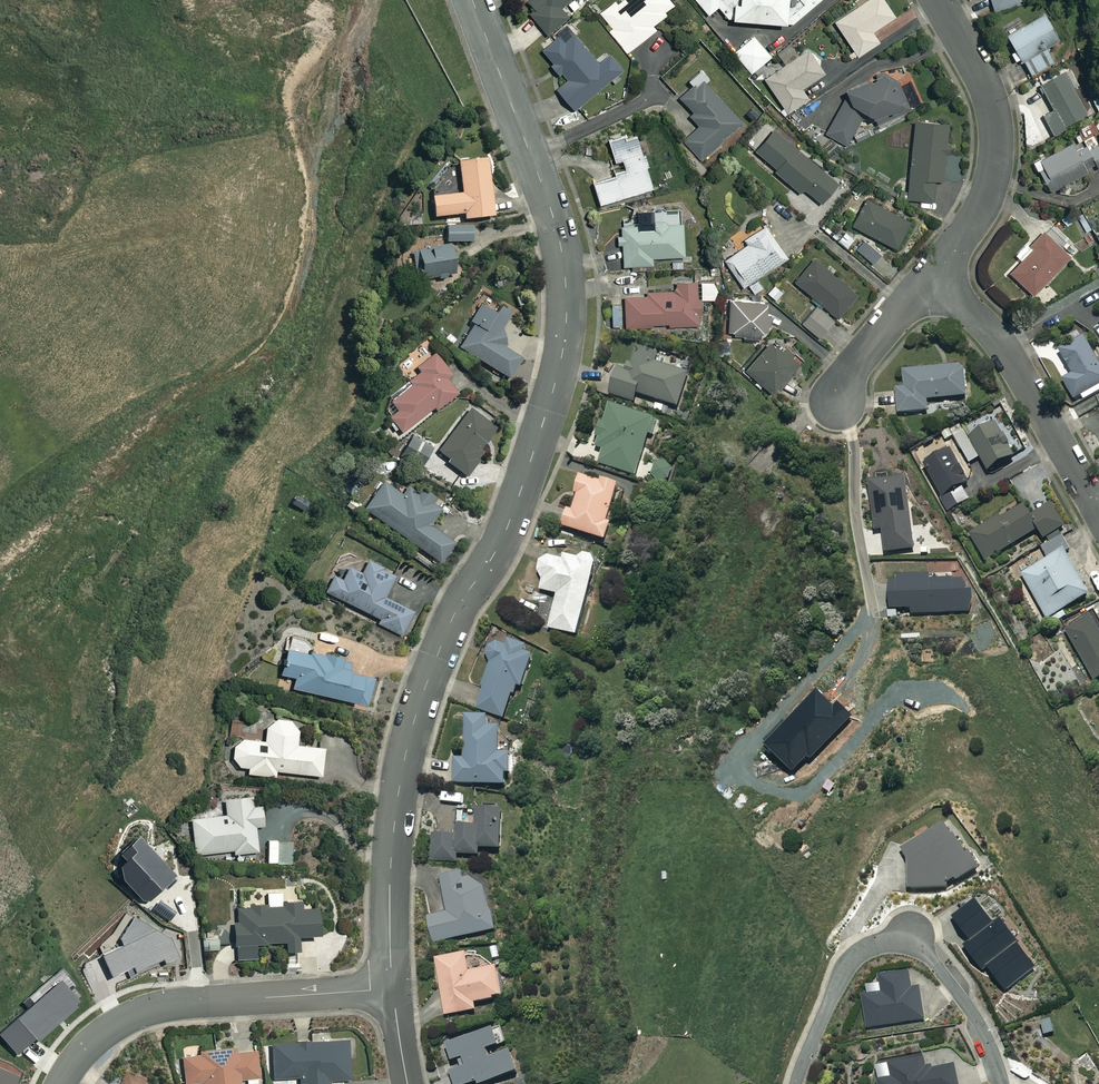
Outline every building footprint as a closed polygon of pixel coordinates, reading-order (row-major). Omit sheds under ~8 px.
[(577,0),(578,0),(531,0),(528,2),(535,10),(530,14),(547,35),(568,18),(561,8),(567,3),(574,12),(582,6),(577,0)] [(669,0),(625,0),(619,5),(617,1),(601,14),(613,29),(610,31),(628,53),(657,30),(653,26),(676,8),(669,0)] [(708,17),(718,8),(730,23),(794,26),(823,0),(695,0),(708,17)] [(884,0),(869,0),(835,22),(858,57),(879,43),(872,32),(895,17),(884,0)] [(995,12),(1019,4),(1018,0),(991,0),(995,12)] [(1054,63),(1049,55),(1056,51),(1053,45),(1060,41),(1045,15),(1008,37),(1016,52),(1012,55),(1016,62),(1022,58),(1032,76),(1054,63)] [(573,110),(610,81),(614,85),(620,80),(617,76),(622,71),(609,54),(597,63),(576,36),(566,43),(560,36),(543,50),(554,64),(551,67),(558,76),(562,74),(567,81),(557,89),(573,110)] [(772,57),(754,36),(734,53),(753,74),(772,57)] [(826,74),(809,50),(765,80),(788,114),(809,100),(802,90),(826,74)] [(710,79),(701,70),(689,81),(694,86),(680,99),(694,114),(690,117),(699,127),(684,141),(701,160),(742,122),(706,83),(710,79)] [(897,80),(881,71),(877,80),(850,91),(826,134),(847,146),(864,115),(883,125),(911,111),(897,80)] [(1088,117),(1064,72),(1040,85),(1054,111),(1044,117),(1053,135),(1088,117)] [(950,125),(914,122),(908,200),(933,203),(935,182),(945,183),(950,125)] [(838,183),(774,130),(755,152),(778,170),(776,173),(801,193),(804,189),(821,204),(838,183)] [(614,173),(616,177),(593,184),(600,206),(654,189),(637,132),(609,141),(616,163),(623,161),(626,170),(614,173)] [(1097,167),(1098,170),(1098,134),(1084,142),(1087,147),(1097,167)] [(1097,167),(1087,147),(1077,153),(1072,144),(1035,163),(1050,192),(1097,167)] [(492,217),(487,160),(458,162),(461,194),(432,197),(434,217),(464,214),(464,220),(492,217)] [(912,224),(867,200),(853,226),(898,250),(912,224)] [(622,227),(623,236),(619,236),(619,246),(623,246),(624,267),(653,266),(652,259),(685,257),(683,223),(678,223),(677,211),(652,212),(653,225),(622,227)] [(788,259),(765,226),(746,239),(749,245),(725,261),(744,289),(788,259)] [(473,241),(473,227),(447,227),(447,242),(473,241)] [(1071,257),(1045,232),(1030,247),(1033,249),(1010,273),(1033,296),(1071,257)] [(881,255),(862,240),(855,249),(875,264),(881,255)] [(416,280),(437,278),(438,280),(445,279),(445,277),(455,275),(451,245),(412,250),(416,280)] [(838,274),(836,276),(815,258),(794,281),(837,319),(860,293),(838,274)] [(626,329),(654,329),(653,324),(669,324),(669,328),(701,328),(700,282),(677,282),(678,292),(645,293),(645,297),(625,297),(626,329)] [(777,320),(760,301),(730,300),(729,332),(734,332),(734,336),(744,337),(743,339),(759,339),(777,320)] [(480,306),(470,322),(474,325),(460,348),(510,379),(522,360),(505,349),(502,327),(510,315),(501,309),(497,316),(480,306)] [(834,322),(818,308),(803,324),(819,338),(834,322)] [(1080,396),(1083,402),(1098,393),(1098,363),(1085,338),(1083,339),(1079,331),(1068,338),(1072,345),(1061,352),(1074,375),(1064,380),(1075,399),(1080,396)] [(782,352),(770,341),(745,370),(773,394),(801,362),(785,348),(782,352)] [(658,355),(638,348),(629,374),(619,370),(610,395),(635,403),(638,394),(679,408),(690,375),(655,364),(658,355)] [(451,379),(454,377),(435,353),(417,368),(421,373),(409,382),(412,386),(391,403),(399,412),(390,419),(402,434),(435,408),(436,410),(460,391),(451,379)] [(967,397),(965,367),(905,372),(906,388),(897,389),(899,414),(928,412),(927,401),(967,397)] [(602,424),(598,438),(600,439),(597,448),(604,450),(600,464),(636,476),(650,434),(654,435),(659,422),(611,406),(605,425),(602,424)] [(497,429),(469,409),(439,453),(448,460),(446,462),(466,476),(497,429)] [(1017,457),(992,412),(953,433),(971,465),(982,458),(989,472),(1017,457)] [(977,498),(951,450),(925,464),(950,512),(977,498)] [(671,479),(672,473),(672,470),(668,465),(662,463),(658,463),(653,467),(651,474),(653,480),(659,483),(662,484),(665,483),(671,479)] [(619,488),(582,476),(576,495),(579,496),(574,511),(569,510),(563,527),(606,541),(612,523),(608,522),(619,488)] [(914,551),(907,481),(871,484),(875,532),(882,532),(885,554),(914,551)] [(406,499),(384,484),(365,510),(440,563),(454,543),(429,526),(440,510),(432,505),(435,500),(416,486),(406,499)] [(1033,516),(1026,505),(971,534),(986,561),(1040,531),(1044,540),(1065,529),(1053,505),(1033,516)] [(541,536),(542,548),(563,547),(562,535),(541,536)] [(1070,549),(1063,536),(1043,547),(1050,560),(1023,575),(1048,620),(1091,596),(1066,551),(1070,549)] [(544,581),(541,591),(559,596),(550,630),(580,638),(599,566),(596,560),(591,557),(587,558),(582,561),(566,557),(565,562),(549,558),(542,562),(539,572),(544,581)] [(396,574),(369,561),(362,575),(350,569),(343,581),(334,576),(326,593),(380,620),(378,624),(403,637),(415,613),(384,598),(396,574)] [(910,617),(977,615),(976,581),(954,581),(953,573),(911,574),(911,569),(888,569),(888,575),(880,575),(880,582),(887,582),(888,610),(910,610),(910,617)] [(1095,617),(1068,632),(1095,682),(1098,679),(1098,625),(1095,617)] [(533,658),(526,647),(521,645),(522,642),(512,638),(508,648),(498,644),(492,646),(487,657),(491,664),(483,687),(485,688),(478,708),(505,719),(517,686),(522,688),(533,658)] [(351,664),(287,649),(281,676),(295,679),(293,689),(370,707),(376,680),(348,673),(351,664)] [(490,719),(468,718),(465,760),(456,759),(454,783),(506,786),(507,772),(512,773),(513,757),(500,756),(502,729),(490,729),(490,719)] [(297,746),(298,732),(291,722),(275,721),(266,729),(265,743),(242,741),(234,748),(232,760),(239,768),(249,769),(248,775),(275,778),(276,772),(322,777),(325,749),(297,746)] [(253,808),(252,798),(225,801),(226,816),(192,821),(196,855),(234,851),(235,855),(258,852),(256,827),(264,826),(262,807),(253,808)] [(503,850),(503,811),(496,811),(496,809),(485,808),(485,811),(478,811),(478,813),(458,813),(457,835),(433,835),(432,860),(457,861),(457,855),(480,856),(480,850),(503,850)] [(966,856),(945,824),(903,852),(908,859),(910,889),(944,887),(957,878),(959,881),(979,868),(970,854),(966,856)] [(141,897),(148,898),(176,872),(135,829),(117,846),(123,852),(117,858),(120,873),(141,897)] [(291,842),(278,843),(279,864),(293,863),(291,842)] [(489,910),(482,871),(442,878),(448,914),(429,917),(433,942),(496,931),(492,910),(489,910)] [(281,893),(267,895),(268,907),(236,911),(238,923),(233,924),(237,962),(258,959),(256,946),(284,942),(285,954),(297,952),(296,939),(321,935),(318,910),(302,912),(301,903),(282,905),(281,893)] [(987,964),(1006,989),(1035,967),(1017,943),(1019,942),(1001,918),(993,924),(975,900),(953,916),(972,941),(966,945),(983,968),(987,964)] [(218,936),(203,937),(204,951),(219,950),(218,936)] [(470,974),(467,953),(437,959),(446,1016),(477,1011),(476,1004),(504,999),(499,969),(470,974)] [(15,1052),(34,1035),(37,1038),(77,1003),(74,1000),(78,996),(57,973),(0,1025),(0,1035),(15,1052)] [(913,990),(910,974),(880,978),(883,995),(863,998),(868,1029),(926,1020),(921,989),(913,990)] [(448,1046),(454,1063),(459,1061),(462,1069),(452,1072),(455,1083),(475,1083),(479,1083),(486,1083),(518,1073),(511,1052),(491,1059),(488,1051),(501,1047),(495,1030),(448,1046)] [(326,1031),(312,1031),(312,1043),(272,1045),(273,1079),(300,1078),(300,1083),(330,1083),(330,1081),(350,1081),(348,1042),(327,1042),(326,1031)] [(256,1051),(183,1058),(185,1083),(191,1083),(204,1083),(240,1083),(239,1080),(259,1078),(256,1051)] [(925,1059),(888,1067),(891,1079),(877,1082),(878,1083),(959,1083),(955,1066),(927,1072),(925,1059)] [(20,1072),(0,1063),(0,1083),(14,1083),(20,1072)]
